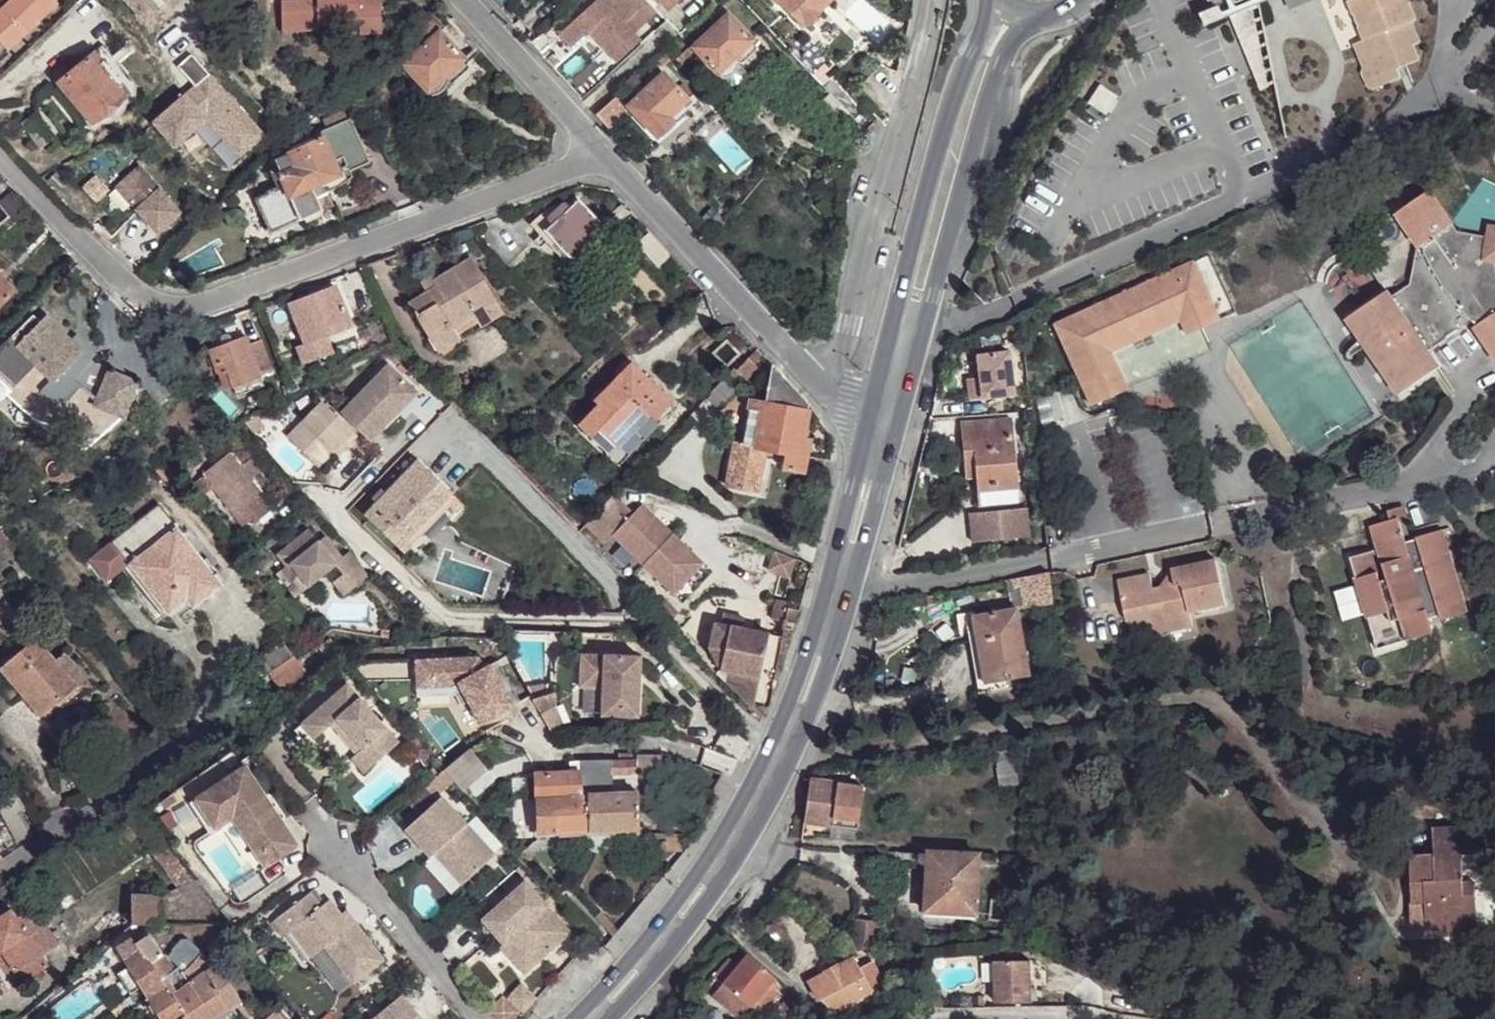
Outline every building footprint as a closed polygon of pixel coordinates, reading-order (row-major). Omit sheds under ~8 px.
[(7,48),(54,4),(51,0),(13,0),(0,12),(0,40),(7,48)] [(283,30),(319,29),(319,23),(360,22),(361,31),(362,33),(382,31),(381,4),(360,5),(360,0),(281,0),(283,30)] [(559,33),(571,46),(588,30),(616,62),(639,41),(623,23),(636,12),(625,0),(596,0),(559,33)] [(677,2),(676,0),(661,0),(669,9),(677,2)] [(831,1),(830,0),(771,0),(778,6),(780,4),(804,29),(820,15),(818,13),(831,1)] [(1237,12),(1228,15),(1259,90),(1266,87),(1251,6),(1265,0),(1231,0),(1237,12)] [(1289,10),(1313,0),(1285,0),(1289,10)] [(1381,30),(1371,34),(1381,57),(1375,60),(1374,64),(1380,80),(1384,82),(1413,70),(1410,62),(1431,53),(1425,38),(1432,35),(1424,14),(1428,13),(1423,0),(1369,0),(1381,30)] [(736,58),(751,42),(753,40),(723,10),(714,20),(718,26),(695,48),(726,79),(739,65),(741,62),(736,58)] [(433,96),(449,82),(445,77),(462,59),(438,32),(442,27),(431,15),(411,35),(421,47),(403,65),(433,96)] [(339,32),(361,31),(360,22),(319,23),(319,29),(319,38),(339,38),(339,32)] [(1371,34),(1365,37),(1375,60),(1381,57),(1371,34)] [(96,37),(75,55),(83,63),(94,54),(108,69),(118,61),(113,55),(96,37)] [(756,47),(751,42),(736,58),(741,62),(756,47)] [(123,48),(113,55),(118,61),(128,53),(123,48)] [(694,54),(689,48),(676,59),(680,65),(694,54)] [(670,58),(665,53),(657,60),(662,66),(670,58)] [(94,54),(83,63),(75,69),(62,80),(58,84),(91,121),(109,107),(126,93),(108,69),(94,54)] [(83,63),(75,55),(67,60),(68,61),(75,69),(83,63)] [(268,137),(195,56),(180,70),(197,89),(156,126),(178,151),(209,123),(243,159),(268,137)] [(445,77),(449,82),(452,84),(469,67),(462,59),(445,77)] [(62,80),(75,69),(68,61),(54,70),(62,80)] [(746,70),(739,65),(726,79),(733,86),(739,85),(745,80),(746,70)] [(620,96),(597,116),(607,127),(630,107),(657,137),(674,122),(669,117),(689,100),(666,73),(664,74),(657,67),(642,81),(648,89),(629,106),(620,96)] [(835,76),(823,87),(830,95),(848,114),(855,121),(867,108),(835,76)] [(1113,96),(1097,86),(1087,102),(1103,112),(1113,96)] [(848,114),(830,95),(820,106),(837,124),(848,114)] [(311,137),(314,144),(321,141),(332,162),(336,161),(344,177),(367,164),(346,119),(311,137)] [(293,146),(296,152),(298,151),(314,144),(311,137),(293,146)] [(314,144),(298,151),(303,161),(299,164),(300,169),(294,171),(293,171),(277,178),(281,187),(289,202),(293,201),(297,204),(303,202),(306,194),(312,191),(344,177),(336,161),(332,162),(321,141),(314,144)] [(293,146),(284,151),(287,156),(296,152),(293,146)] [(296,152),(287,156),(293,171),(294,171),(300,169),(299,164),(303,161),(298,151),(296,152)] [(293,171),(287,156),(271,163),(277,178),(293,171)] [(177,212),(137,166),(113,187),(154,233),(177,212)] [(289,202),(281,187),(265,194),(266,197),(255,202),(270,238),(292,228),(288,219),(292,210),(289,202)] [(1349,318),(1399,396),(1440,369),(1430,352),(1473,325),(1494,359),(1494,222),(1492,222),(1489,234),(1462,228),(1434,188),(1400,211),(1422,243),(1413,285),(1394,297),(1390,292),(1349,318)] [(297,204),(293,201),(293,205),(292,210),(298,225),(321,215),(312,191),(306,194),(303,202),(297,204)] [(535,217),(550,236),(570,260),(587,246),(585,242),(603,228),(578,197),(551,206),(535,217)] [(298,225),(292,210),(288,219),(292,228),(298,225)] [(538,246),(550,236),(535,217),(530,221),(540,233),(532,239),(538,246)] [(1200,302),(1210,324),(1227,316),(1200,257),(1059,319),(1095,400),(1134,383),(1115,340),(1200,302)] [(456,326),(496,304),(473,259),(436,279),(433,281),(437,288),(428,293),(409,304),(426,335),(448,323),(451,329),(456,326)] [(17,290),(0,274),(0,307),(17,290)] [(422,281),(428,293),(437,288),(433,281),(436,279),(434,274),(422,281)] [(332,287),(287,306),(304,346),(349,328),(332,287)] [(1194,332),(1210,324),(1200,302),(1115,340),(1134,383),(1142,379),(1126,344),(1187,317),(1194,332)] [(504,316),(496,304),(456,326),(463,340),(504,316)] [(43,393),(85,349),(48,314),(18,346),(16,345),(5,356),(43,393)] [(437,355),(463,340),(456,326),(451,329),(448,323),(426,335),(437,355)] [(216,366),(224,363),(233,385),(260,374),(252,353),(245,334),(207,349),(216,366)] [(723,338),(709,352),(723,367),(737,352),(723,338)] [(762,353),(757,348),(734,371),(731,369),(708,393),(714,399),(737,375),(743,383),(754,367),(752,365),(762,353)] [(263,349),(252,353),(260,374),(271,370),(263,349)] [(969,407),(1015,401),(1010,358),(976,362),(979,385),(967,386),(969,407)] [(216,366),(215,366),(222,383),(224,386),(227,387),(233,385),(224,363),(216,366)] [(388,414),(414,392),(391,364),(338,410),(368,443),(394,421),(388,414)] [(809,405),(772,364),(764,402),(750,399),(748,409),(759,412),(753,447),(741,444),(733,443),(725,484),(757,490),(765,449),(784,453),(799,455),(809,405)] [(644,416),(653,425),(671,406),(631,365),(618,379),(601,395),(594,403),(597,407),(577,427),(589,441),(597,433),(613,448),(644,416)] [(263,382),(260,374),(233,385),(236,393),(263,382)] [(137,387),(108,378),(94,414),(122,425),(137,387)] [(12,391),(0,379),(0,403),(12,391)] [(420,398),(414,392),(388,414),(394,421),(420,398)] [(337,443),(341,448),(353,437),(320,400),(283,434),(312,466),(327,451),(337,443)] [(748,409),(741,444),(753,447),(759,412),(748,409)] [(614,465),(653,425),(644,416),(613,448),(597,433),(589,441),(614,465)] [(977,462),(977,475),(980,503),(1020,499),(1013,416),(962,420),(966,462),(977,462)] [(332,456),(341,448),(337,443),(327,451),(332,456)] [(808,456),(799,455),(784,453),(782,468),(806,472),(808,456)] [(243,478),(235,467),(227,455),(195,479),(205,493),(213,487),(241,523),(265,507),(243,478)] [(249,456),(235,467),(243,478),(257,468),(249,456)] [(402,539),(448,493),(414,459),(361,514),(399,552),(402,548),(406,544),(402,539)] [(967,476),(977,475),(977,462),(966,462),(967,476)] [(458,503),(448,493),(402,539),(406,544),(402,548),(408,554),(413,549),(428,535),(458,503)] [(611,495),(582,527),(601,545),(610,536),(641,565),(672,594),(701,564),(670,534),(639,505),(631,514),(611,495)] [(118,569),(130,560),(177,523),(158,501),(84,559),(103,582),(118,569)] [(1377,545),(1349,553),(1379,647),(1435,630),(1427,606),(1439,603),(1444,618),(1469,611),(1442,525),(1404,537),(1397,513),(1370,521),(1377,545)] [(1027,515),(972,520),(973,545),(1029,542),(1027,515)] [(177,523),(130,560),(169,610),(176,605),(188,596),(216,574),(177,523)] [(317,555),(309,545),(300,533),(269,557),(279,570),(268,578),(280,593),(295,581),(300,588),(329,566),(337,577),(328,584),(338,597),(361,578),(341,553),(333,561),(324,550),(317,555)] [(316,540),(309,545),(317,555),(324,550),(316,540)] [(797,562),(776,551),(768,567),(790,578),(797,562)] [(1217,560),(1170,568),(1174,585),(1167,586),(1159,588),(1151,589),(1148,572),(1116,578),(1122,610),(1143,607),(1145,615),(1146,624),(1147,634),(1186,627),(1184,612),(1225,605),(1217,560)] [(1174,585),(1170,568),(1163,581),(1159,588),(1167,586),(1174,585)] [(1016,577),(1009,578),(1014,606),(1014,607),(1048,601),(1046,571),(1016,577)] [(224,581),(216,574),(188,596),(192,602),(194,604),(224,581)] [(285,600),(300,588),(295,581),(280,593),(285,600)] [(973,631),(983,682),(1008,677),(1026,674),(1014,607),(1014,606),(972,613),(970,614),(973,631)] [(1132,623),(1147,634),(1146,624),(1145,615),(1143,607),(1122,610),(1123,617),(1132,623)] [(719,665),(729,626),(717,623),(710,656),(719,665)] [(727,672),(725,682),(752,706),(767,635),(729,626),(719,665),(718,669),(727,672)] [(976,693),(983,682),(973,631),(966,633),(976,693)] [(271,670),(293,654),(282,638),(260,655),(271,670)] [(70,679),(79,673),(63,655),(55,661),(37,640),(2,669),(42,717),(58,702),(76,686),(70,679)] [(634,712),(635,651),(575,651),(575,684),(597,685),(597,711),(634,712)] [(481,655),(416,657),(417,697),(457,696),(462,706),(468,702),(481,725),(515,707),(491,664),(487,666),(481,655)] [(85,680),(79,673),(70,679),(76,686),(58,702),(63,709),(66,711),(92,688),(85,680)] [(1008,677),(983,682),(976,693),(1010,687),(1008,677)] [(545,683),(525,690),(531,698),(547,688),(545,683)] [(375,763),(397,742),(344,685),(300,726),(313,740),(329,725),(335,720),(341,727),(336,732),(356,754),(362,749),(375,763)] [(547,688),(531,698),(552,733),(564,727),(552,703),(547,688)] [(341,727),(335,720),(329,725),(336,732),(341,727)] [(411,745),(397,755),(405,766),(419,756),(411,745)] [(1018,782),(1011,745),(992,748),(999,785),(1018,782)] [(489,770),(470,747),(443,770),(463,793),(489,770)] [(364,773),(375,763),(362,749),(356,754),(351,759),(364,773)] [(633,761),(634,771),(657,771),(657,756),(633,756),(633,761)] [(583,827),(583,809),(583,797),(583,792),(577,792),(577,774),(584,774),(585,761),(578,760),(568,761),(567,771),(533,772),(533,796),(534,827),(553,827),(583,827)] [(606,761),(588,761),(588,775),(606,774),(606,761)] [(634,774),(634,771),(633,761),(606,761),(606,774),(634,774)] [(243,769),(189,806),(209,837),(233,821),(259,859),(291,838),(264,799),(258,802),(249,789),(255,785),(243,769)] [(606,774),(588,775),(588,779),(585,777),(585,792),(607,792),(606,774)] [(869,788),(809,777),(802,818),(861,830),(869,788)] [(585,796),(585,827),(634,828),(634,780),(626,780),(626,792),(607,792),(585,792),(585,796)] [(20,815),(12,800),(15,797),(14,794),(0,802),(0,805),(10,821),(20,815)] [(492,855),(439,795),(403,828),(427,856),(431,852),(459,884),(492,855)] [(1431,831),(1432,859),(1460,857),(1484,855),(1483,828),(1431,831)] [(291,838),(259,859),(266,870),(298,848),(291,838)] [(172,896),(134,894),(133,922),(166,923),(229,922),(165,839),(149,851),(181,893),(172,896)] [(884,858),(927,861),(928,852),(884,850),(884,858)] [(928,852),(927,861),(924,909),(974,913),(977,852),(928,850),(928,852)] [(1464,918),(1462,886),(1460,857),(1432,859),(1434,884),(1409,886),(1410,906),(1425,906),(1426,933),(1446,932),(1447,938),(1465,938),(1464,918)] [(1408,860),(1409,886),(1434,884),(1432,859),(1408,860)] [(526,878),(484,917),(506,941),(510,938),(534,963),(572,927),(526,878)] [(1475,885),(1462,886),(1464,918),(1476,917),(1475,885)] [(307,893),(272,922),(284,936),(289,932),(310,958),(323,947),(353,984),(383,959),(352,921),(348,926),(326,900),(318,906),(307,893)] [(35,906),(18,918),(41,956),(59,945),(35,906)] [(1425,906),(1410,906),(1412,934),(1426,933),(1425,906)] [(18,918),(12,907),(0,915),(0,957),(15,988),(49,965),(41,956),(18,918)] [(348,926),(352,921),(346,914),(341,918),(348,926)] [(1477,937),(1476,917),(1464,918),(1465,938),(1477,937)] [(851,950),(874,948),(875,922),(855,920),(851,950)] [(209,973),(190,988),(183,975),(200,956),(205,951),(190,938),(183,938),(173,949),(175,950),(168,958),(153,930),(139,938),(138,935),(120,944),(130,964),(119,970),(130,991),(141,985),(159,1018),(215,1018),(230,1010),(239,1005),(218,967),(209,973)] [(527,970),(534,963),(510,938),(506,941),(503,944),(527,970)] [(783,983),(747,951),(736,963),(727,955),(711,973),(727,986),(755,1011),(759,1014),(779,991),(777,989),(783,983)] [(209,973),(200,956),(183,975),(190,988),(209,973)] [(811,980),(817,995),(835,1011),(870,989),(853,958),(811,980)] [(1032,960),(998,960),(998,1003),(1033,1002),(1032,960)] [(782,994),(788,987),(783,983),(777,989),(779,991),(782,994)] [(755,1011),(727,986),(719,996),(745,1018),(748,1018),(755,1011)] [(403,997),(376,1018),(422,1018),(403,997)] [(490,1012),(496,1018),(509,1018),(513,1014),(502,1001),(490,1012)] [(278,1006),(263,1018),(288,1018),(278,1006)]
